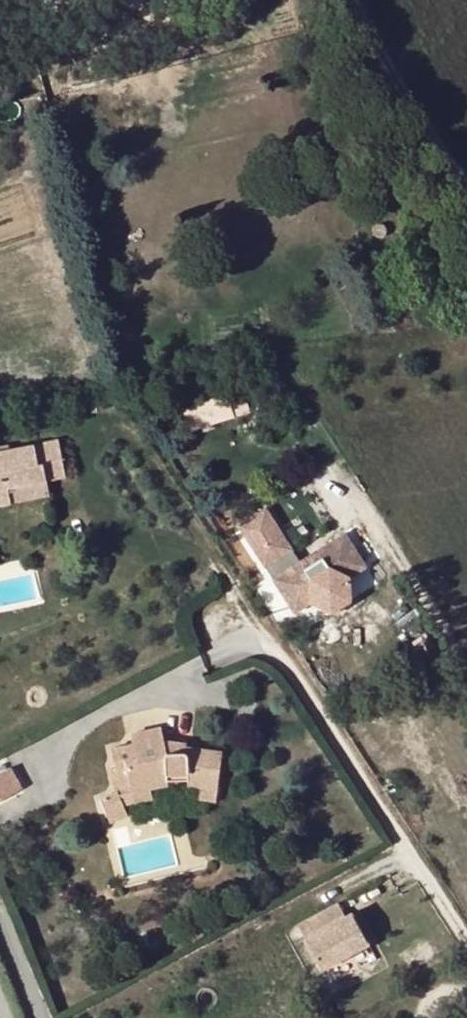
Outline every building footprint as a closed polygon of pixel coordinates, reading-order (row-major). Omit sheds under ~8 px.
[(379,225),(377,226),(376,226),(374,227),(373,230),(373,232),(373,235),(375,236),(377,238),(379,239),(381,239),(385,236),(387,234),(387,232),(387,230),(385,228),(384,226),(382,225),(379,225)] [(236,419),(229,393),(186,404),(193,430),(236,419)] [(52,494),(47,479),(66,474),(61,442),(8,451),(1,453),(0,453),(0,504),(52,494)] [(1,453),(8,451),(7,443),(0,445),(0,446),(1,453)] [(288,548),(281,553),(285,558),(292,552),(288,548)] [(224,753),(188,748),(187,754),(171,752),(167,740),(165,730),(133,736),(135,746),(113,750),(117,770),(117,771),(128,769),(134,794),(169,788),(169,783),(189,782),(189,786),(191,787),(219,790),(224,753)] [(171,752),(187,754),(188,748),(189,744),(167,740),(171,752)] [(10,769),(0,773),(0,797),(18,789),(10,769)] [(346,917),(339,904),(299,925),(322,970),(369,945),(353,914),(346,917)]
